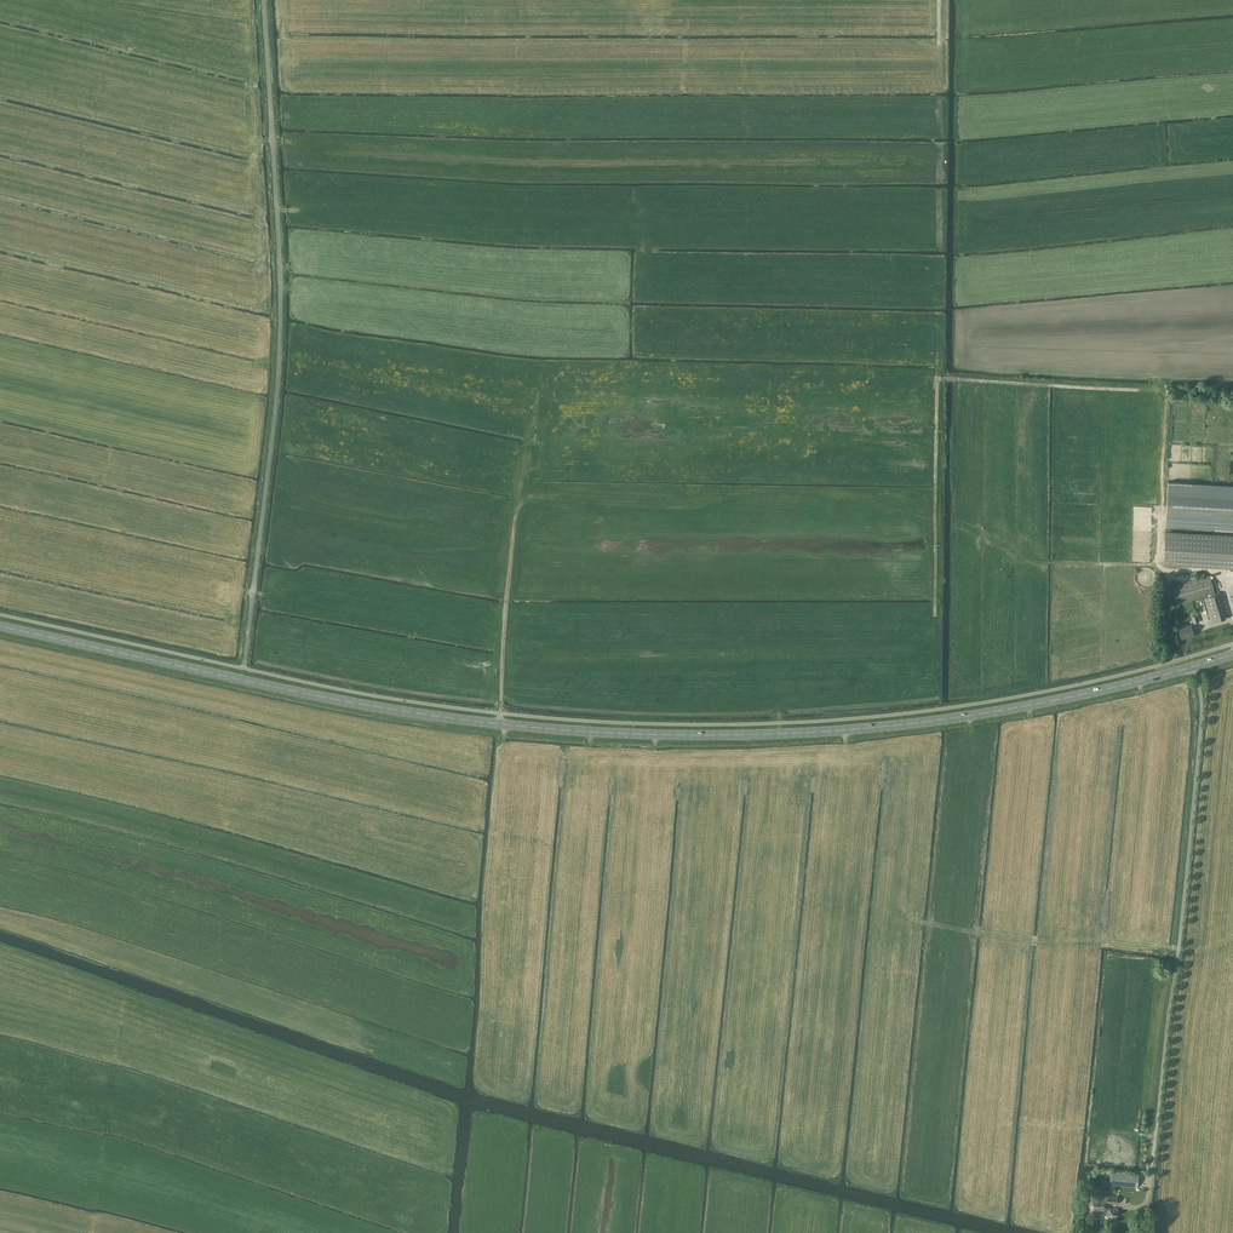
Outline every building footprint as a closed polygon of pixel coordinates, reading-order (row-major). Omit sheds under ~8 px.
[(1164,525),(1232,528),(1232,487),(1167,484),(1164,525)] [(1232,567),(1232,536),(1165,532),(1164,563),(1232,567)] [(1177,604),(1214,594),(1215,593),(1210,575),(1172,586),(1177,604)] [(1224,605),(1220,593),(1204,598),(1212,623),(1226,618),(1222,606),(1224,605)] [(1191,624),(1178,628),(1182,639),(1194,635),(1191,624)] [(1111,1172),(1110,1185),(1138,1187),(1139,1175),(1111,1172)] [(1096,1211),(1107,1211),(1107,1203),(1117,1204),(1117,1197),(1110,1197),(1092,1197),(1091,1211),(1096,1211)] [(1109,1208),(1108,1217),(1117,1218),(1118,1209),(1109,1208)]
